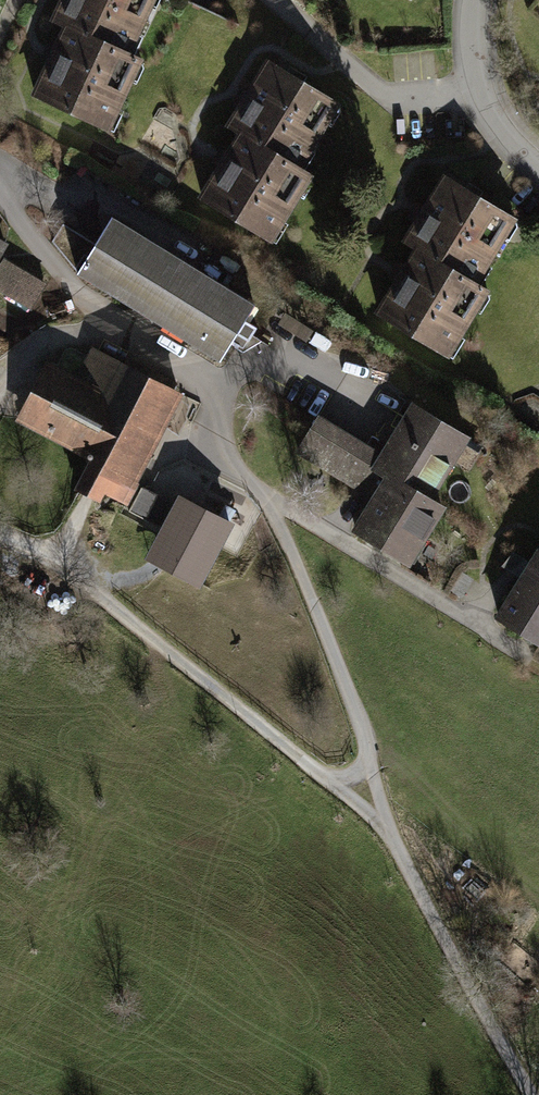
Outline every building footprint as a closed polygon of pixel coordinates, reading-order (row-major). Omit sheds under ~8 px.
[(159,0),(73,0),(53,41),(67,48),(37,112),(115,149),(146,83),(128,74),(163,2),(159,0)] [(419,0),(385,0),(414,13),(419,0)] [(346,117),(276,74),(237,138),(249,146),(207,214),(275,256),(317,188),(306,182),(346,117)] [(520,232),(450,189),(410,253),(423,260),(381,328),(449,370),(490,303),(480,296),(520,232)] [(256,298),(112,210),(75,270),(219,358),(256,298)] [(0,238),(0,259),(9,243),(0,238)] [(5,259),(0,268),(0,295),(32,313),(48,284),(5,259)] [(46,357),(15,419),(89,456),(74,486),(100,500),(105,491),(127,502),(184,390),(91,343),(77,372),(46,357)] [(386,450),(324,414),(302,453),(375,496),(354,531),(412,565),(449,501),(429,489),(466,426),(417,397),(386,450)] [(234,519),(179,491),(174,502),(142,485),(128,512),(160,528),(144,557),(200,586),(234,519)] [(501,624),(538,645),(538,557),(501,624)]
